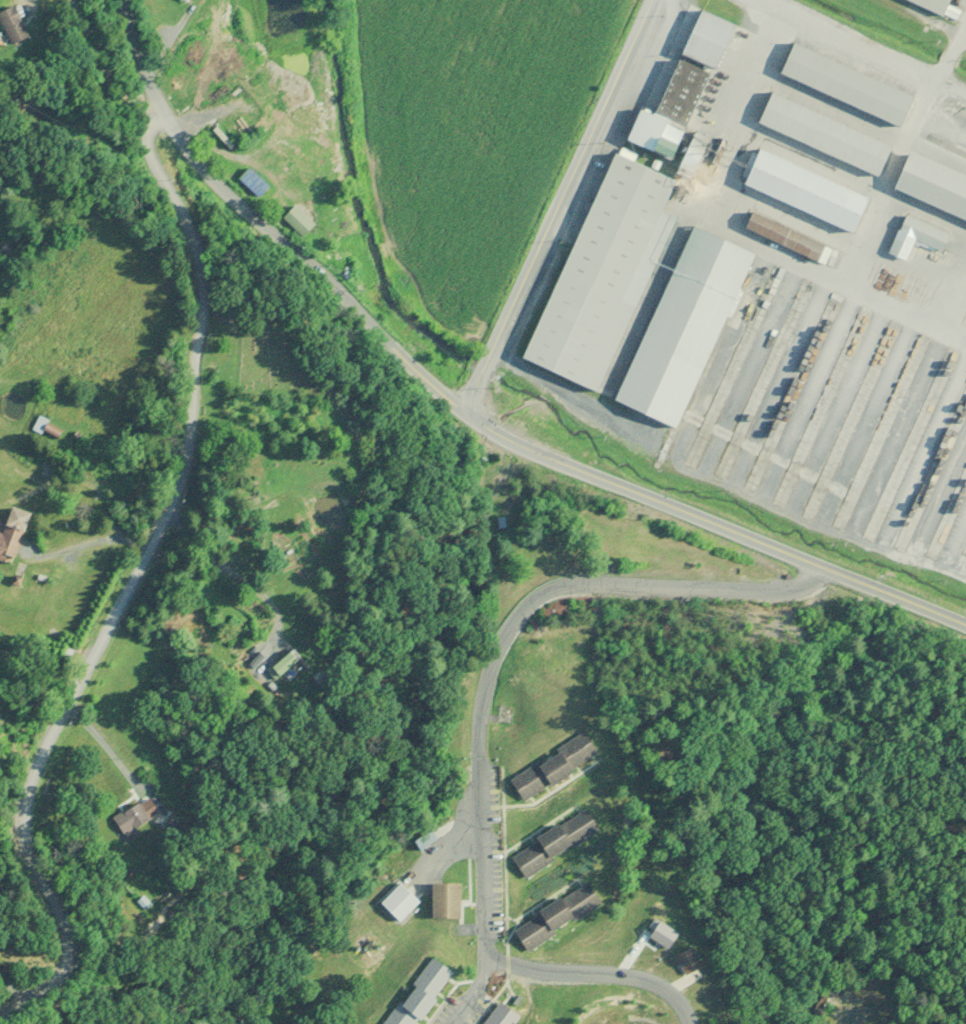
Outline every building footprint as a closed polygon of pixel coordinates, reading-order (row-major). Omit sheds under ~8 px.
[(943,14),(949,0),(909,0),(943,14)] [(26,37),(13,6),(0,12),(0,25),(9,45),(26,37)] [(698,23),(683,56),(715,71),(730,38),(698,23)] [(899,126),(911,95),(791,45),(778,76),(899,126)] [(625,143),(669,160),(675,145),(660,139),(664,129),(677,135),(679,130),(685,132),(709,74),(676,61),(653,116),(638,110),(625,143)] [(768,95),(756,127),(878,175),(890,144),(768,95)] [(708,140),(693,133),(673,174),(687,181),(708,140)] [(866,197),(753,150),(738,186),(851,233),(866,197)] [(523,363),(599,393),(669,216),(661,213),(675,179),(607,152),(523,363)] [(905,154),(890,194),(965,223),(965,177),(905,154)] [(890,209),(882,228),(950,257),(958,238),(890,209)] [(831,250),(749,211),(741,229),(823,267),(831,250)] [(617,406),(680,430),(748,251),(685,227),(617,406)] [(0,529),(0,560),(12,563),(28,512),(7,506),(0,529)] [(270,667),(279,678),(298,661),(289,651),(270,667)] [(598,756),(585,733),(508,777),(521,800),(598,756)] [(111,816),(125,841),(138,834),(134,827),(158,813),(148,795),(111,816)] [(599,831),(585,807),(509,854),(524,878),(599,831)] [(601,903),(586,880),(511,928),(526,951),(601,903)] [(379,902),(399,922),(418,902),(399,882),(379,902)] [(430,917),(459,917),(459,882),(430,882),(430,917)] [(701,964),(690,945),(673,955),(685,975),(701,964)] [(450,970),(427,956),(384,1023),(415,1023),(450,970)] [(497,1000),(481,1023),(515,1023),(520,1016),(497,1000)]
